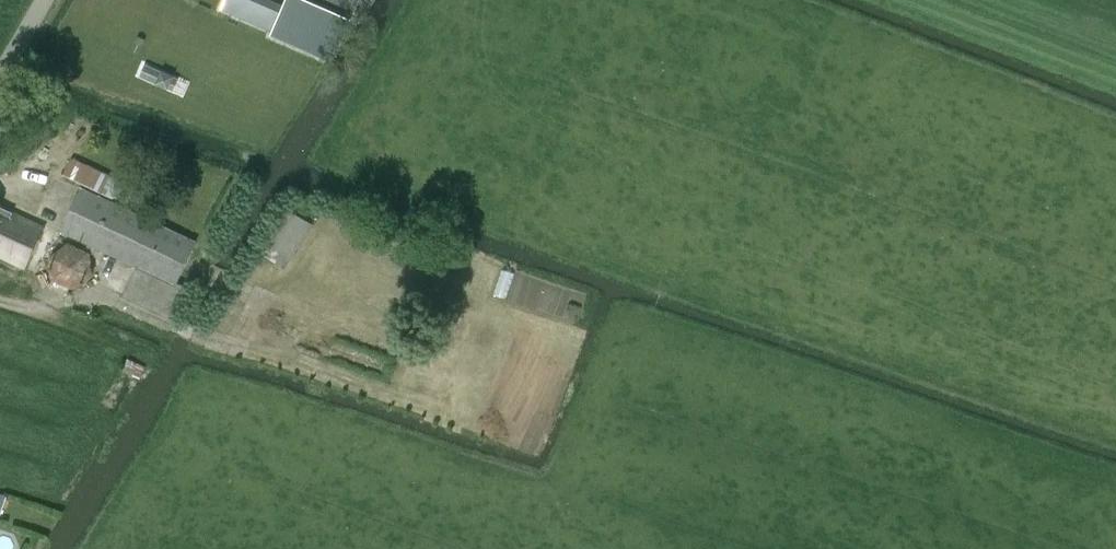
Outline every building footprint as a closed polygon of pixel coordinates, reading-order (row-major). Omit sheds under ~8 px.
[(223,9),(241,17),(248,0),(226,0),(223,9)] [(273,33),(329,58),(335,60),(335,59),(349,28),(351,22),(300,0),(288,0),(285,6),(274,31),(273,33)] [(65,175),(114,198),(122,181),(74,158),(65,175)] [(60,231),(136,268),(122,298),(177,324),(192,291),(176,283),(195,243),(81,188),(60,231)] [(41,216),(59,221),(62,209),(44,204),(41,216)] [(44,227),(0,206),(0,255),(25,267),(44,227)] [(284,271),(312,224),(290,212),(263,259),(284,271)] [(128,359),(124,371),(140,378),(144,366),(128,359)]
